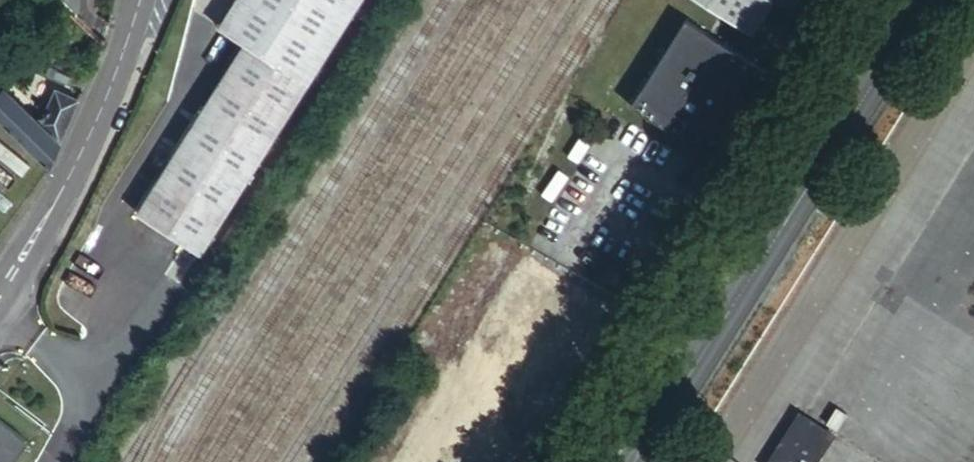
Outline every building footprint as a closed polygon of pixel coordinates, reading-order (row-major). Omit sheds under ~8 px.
[(135,214),(201,256),(362,0),(235,0),(217,28),(242,45),(135,214)] [(755,30),(773,2),(791,13),(799,0),(706,0),(755,30)] [(685,21),(632,107),(717,161),(770,74),(685,21)] [(48,168),(76,101),(54,92),(40,124),(3,90),(0,94),(0,123),(48,168)] [(609,272),(605,280),(609,282),(613,275),(609,272)] [(39,427),(0,399),(0,461),(12,461),(39,427)] [(770,461),(819,461),(833,440),(798,419),(770,461)]
